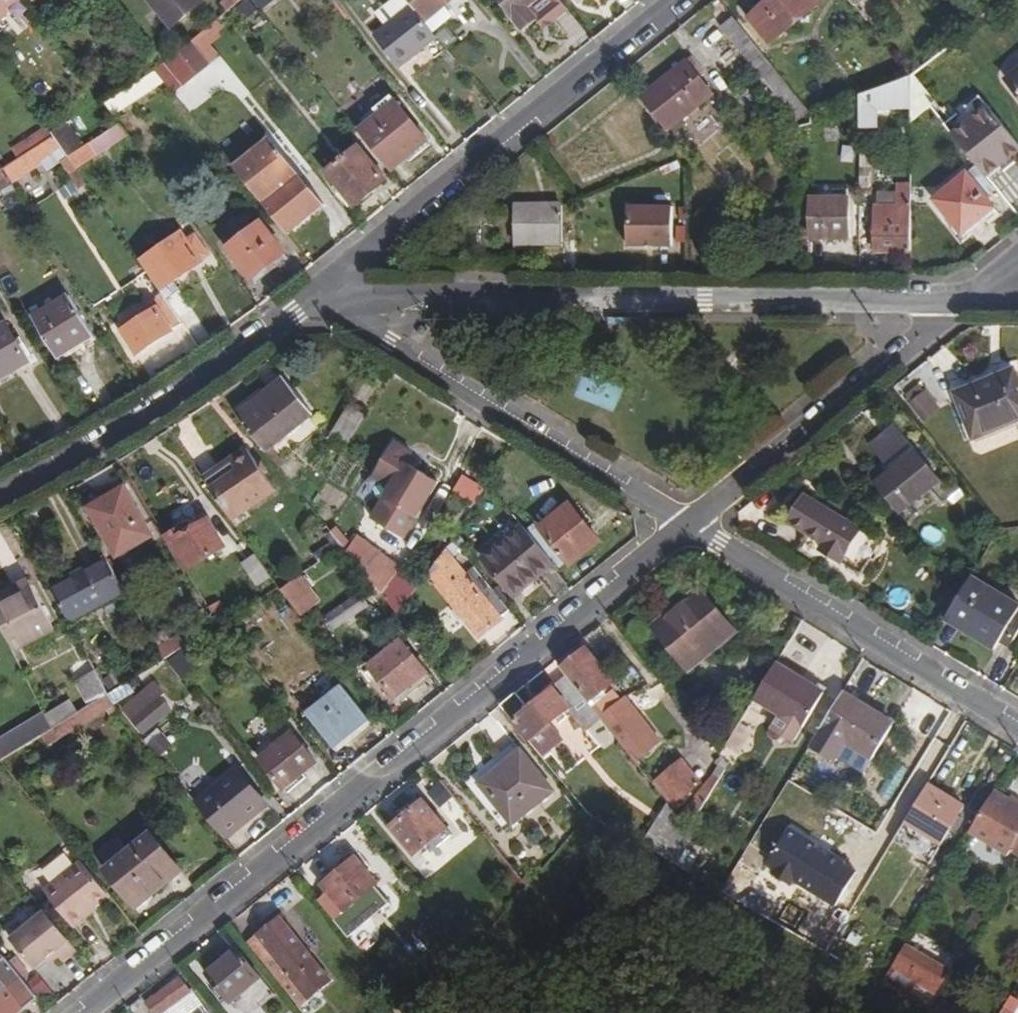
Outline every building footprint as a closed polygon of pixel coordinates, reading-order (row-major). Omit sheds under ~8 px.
[(17,0),(0,0),(0,14),(17,0)] [(172,28),(202,3),(199,0),(149,0),(172,28)] [(245,0),(226,0),(220,4),(227,14),(245,0)] [(412,6),(433,32),(453,16),(444,5),(451,0),(407,0),(412,6)] [(561,0),(499,0),(522,29),(536,18),(544,29),(569,9),(561,0)] [(749,18),(768,43),(822,0),(771,0),(749,18)] [(433,32),(412,6),(375,36),(399,67),(437,37),(433,32)] [(786,83),(734,18),(721,28),(763,81),(766,80),(775,92),(786,83)] [(447,28),(437,37),(446,49),(457,40),(447,28)] [(193,43),(167,63),(185,86),(211,66),(193,43)] [(709,92),(686,62),(641,98),(664,128),(709,92)] [(907,78),(911,77),(905,70),(895,74),(898,81),(907,78)] [(164,81),(156,71),(139,84),(107,105),(116,116),(164,81)] [(1007,80),(1017,95),(1017,71),(1007,80)] [(898,81),(859,96),(860,125),(863,125),(877,125),(877,106),(907,107),(907,78),(898,81)] [(770,96),(775,102),(791,89),(786,83),(775,92),(770,96)] [(793,124),(809,111),(791,89),(775,102),(793,124)] [(941,122),(986,178),(1001,167),(1015,155),(1017,153),(1017,144),(977,93),(941,122)] [(375,109),(379,115),(395,102),(391,96),(375,109)] [(379,115),(358,132),(389,170),(407,157),(410,161),(415,158),(412,153),(426,141),(395,102),(379,115)] [(50,132),(54,137),(63,150),(69,158),(87,147),(66,120),(50,132)] [(87,147),(69,158),(77,170),(130,135),(121,124),(87,147)] [(54,137),(3,170),(12,182),(63,150),(54,137)] [(271,139),(234,168),(288,235),(325,205),(312,189),(296,201),(285,188),(301,175),(271,139)] [(344,192),(356,206),(387,181),(360,147),(329,172),(341,188),(336,191),(340,196),(344,192)] [(1001,167),(1006,173),(1017,163),(1017,159),(1015,155),(1001,167)] [(77,170),(69,158),(62,162),(70,174),(77,170)] [(993,192),(975,169),(934,202),(960,236),(994,209),(986,198),(993,192)] [(2,171),(0,172),(0,199),(14,190),(2,171)] [(875,251),(911,252),(911,193),(899,192),(898,206),(875,206),(875,251)] [(811,199),(811,238),(850,239),(850,199),(811,199)] [(628,207),(628,246),(672,247),(673,207),(628,207)] [(513,245),(563,246),(564,210),(515,209),(513,245)] [(226,248),(250,281),(270,266),(285,255),(261,223),(226,248)] [(141,263),(165,298),(166,300),(178,292),(173,284),(201,265),(199,262),(208,255),(194,236),(187,242),(181,234),(141,263)] [(829,244),(829,263),(853,263),(853,245),(829,244)] [(270,266),(250,281),(253,285),(273,270),(270,266)] [(57,358),(93,337),(71,298),(34,319),(57,358)] [(135,356),(185,326),(166,300),(165,298),(122,324),(126,329),(121,333),(135,356)] [(29,363),(8,324),(0,329),(0,380),(29,363)] [(97,342),(93,337),(57,358),(61,364),(97,342)] [(612,409),(625,379),(588,363),(575,393),(612,409)] [(974,438),(1017,421),(1017,383),(1013,372),(957,394),(974,438)] [(283,378),(237,416),(265,451),(311,413),(283,378)] [(907,398),(912,404),(926,393),(921,386),(907,398)] [(926,421),(940,410),(926,393),(912,404),(926,421)] [(344,455),(365,419),(350,409),(327,444),(344,455)] [(944,488),(905,438),(879,458),(891,473),(876,485),(905,520),(944,488)] [(373,522),(401,540),(436,484),(419,472),(408,465),(413,457),(396,446),(375,479),(393,490),(373,522)] [(235,467),(209,485),(233,520),(246,510),(275,489),(247,448),(231,460),(235,467)] [(424,464),(413,457),(408,465),(419,472),(424,464)] [(231,460),(204,479),(209,485),(235,467),(231,460)] [(465,474),(453,491),(475,506),(487,489),(465,474)] [(129,509),(119,492),(91,508),(118,556),(152,537),(135,506),(129,509)] [(880,544),(804,496),(788,522),(824,543),(820,550),(861,575),(880,544)] [(540,529),(570,566),(599,543),(569,506),(540,529)] [(246,510),(233,520),(237,526),(250,516),(246,510)] [(179,530),(166,538),(186,570),(224,547),(208,520),(190,531),(183,536),(179,530)] [(187,525),(179,530),(183,536),(190,531),(187,525)] [(382,595),(398,572),(340,526),(333,534),(344,548),(382,595)] [(553,564),(524,527),(483,560),(513,597),(553,564)] [(344,548),(333,534),(327,537),(331,544),(314,555),(319,564),(329,557),(344,548)] [(8,550),(0,538),(0,555),(8,550)] [(270,574),(256,553),(241,563),(255,585),(270,574)] [(110,565),(108,561),(79,575),(81,580),(110,565)] [(79,575),(52,589),(70,621),(125,592),(110,565),(81,580),(79,575)] [(509,610),(476,569),(465,578),(457,569),(437,586),(479,639),(501,622),(499,620),(509,610)] [(382,595),(392,608),(412,583),(398,572),(382,595)] [(946,620),(995,649),(1004,634),(1014,640),(1017,633),(1017,619),(1014,617),(1017,611),(1017,599),(974,572),(969,580),(946,620)] [(0,587),(0,625),(14,651),(54,630),(33,591),(17,600),(13,594),(8,583),(0,587)] [(30,586),(13,594),(17,600),(33,591),(30,586)] [(676,609),(677,611),(654,629),(689,671),(736,633),(700,589),(676,609)] [(325,618),(334,631),(368,607),(358,594),(325,618)] [(293,604),(303,617),(312,610),(302,597),(293,604)] [(220,625),(220,626),(230,619),(220,602),(210,609),(220,625)] [(183,634),(158,649),(165,660),(190,645),(183,634)] [(368,668),(394,700),(427,673),(402,641),(368,668)] [(169,659),(180,679),(198,669),(187,649),(169,659)] [(569,678),(602,718),(637,762),(660,742),(628,703),(625,706),(609,687),(613,683),(587,650),(563,669),(569,678)] [(148,671),(156,682),(164,691),(180,679),(168,665),(165,660),(148,671)] [(108,695),(91,662),(67,676),(70,682),(48,693),(50,696),(39,702),(49,722),(53,730),(106,696),(108,695)] [(775,666),(754,700),(783,717),(775,729),(795,741),(823,695),(775,666)] [(123,680),(118,672),(103,681),(109,689),(123,680)] [(500,706),(546,760),(567,743),(551,723),(570,708),(587,730),(602,718),(569,678),(530,710),(517,693),(501,705),(500,706)] [(296,702),(307,715),(333,693),(324,680),(296,702)] [(141,737),(173,710),(163,699),(161,697),(165,693),(164,691),(156,682),(120,711),(141,737)] [(108,695),(114,704),(134,692),(128,683),(108,695)] [(184,684),(163,699),(173,710),(181,710),(195,698),(184,684)] [(333,693),(307,715),(335,751),(370,723),(342,687),(333,693)] [(843,694),(810,747),(836,762),(837,758),(864,774),(892,729),(874,717),(875,714),(843,694)] [(114,704),(108,695),(106,696),(53,730),(42,736),(49,745),(114,704)] [(53,730),(49,722),(39,729),(36,725),(13,739),(20,750),(42,736),(53,730)] [(162,759),(175,746),(161,731),(147,744),(162,759)] [(315,764),(292,734),(260,760),(283,789),(315,764)] [(917,768),(929,775),(948,745),(935,738),(917,768)] [(553,791),(513,742),(465,782),(504,831),(553,791)] [(659,763),(648,774),(653,781),(673,805),(677,811),(689,801),(687,798),(703,785),(684,760),(668,774),(659,763)] [(217,805),(205,815),(223,837),(264,804),(238,772),(209,794),(217,805)] [(686,823),(690,829),(719,782),(712,777),(686,823)] [(673,805),(653,781),(647,786),(666,811),(673,805)] [(928,786),(906,822),(941,844),(964,808),(928,786)] [(994,791),(969,833),(1007,856),(1017,839),(1017,802),(1017,805),(994,791)] [(446,828),(424,800),(391,827),(413,854),(446,828)] [(655,827),(644,846),(670,862),(681,844),(655,827)] [(791,828),(768,865),(775,869),(772,874),(792,886),(795,881),(837,907),(858,872),(845,864),(846,862),(830,852),(829,854),(817,847),(818,845),(791,828)] [(106,872),(136,909),(181,873),(152,836),(106,872)] [(376,884),(356,857),(323,884),(325,886),(314,895),(344,932),(386,899),(375,886),(376,884)] [(109,895),(83,863),(45,891),(74,928),(92,915),(89,910),(109,895)] [(76,950),(44,910),(10,938),(34,967),(54,952),(63,961),(76,950)] [(249,944),(298,1005),(329,980),(281,920),(249,944)] [(919,949),(946,962),(950,953),(924,939),(919,949)] [(946,972),(906,948),(893,969),(933,993),(946,972)] [(208,977),(229,1004),(260,979),(238,952),(208,977)] [(36,996),(5,957),(0,960),(0,1012),(15,1012),(36,996)] [(201,1011),(205,1008),(191,990),(190,991),(179,978),(147,1004),(155,1012),(202,1012),(201,1011)] [(260,979),(229,1004),(235,1012),(267,987),(260,979)] [(934,1012),(963,1012),(941,1000),(934,1012)]
